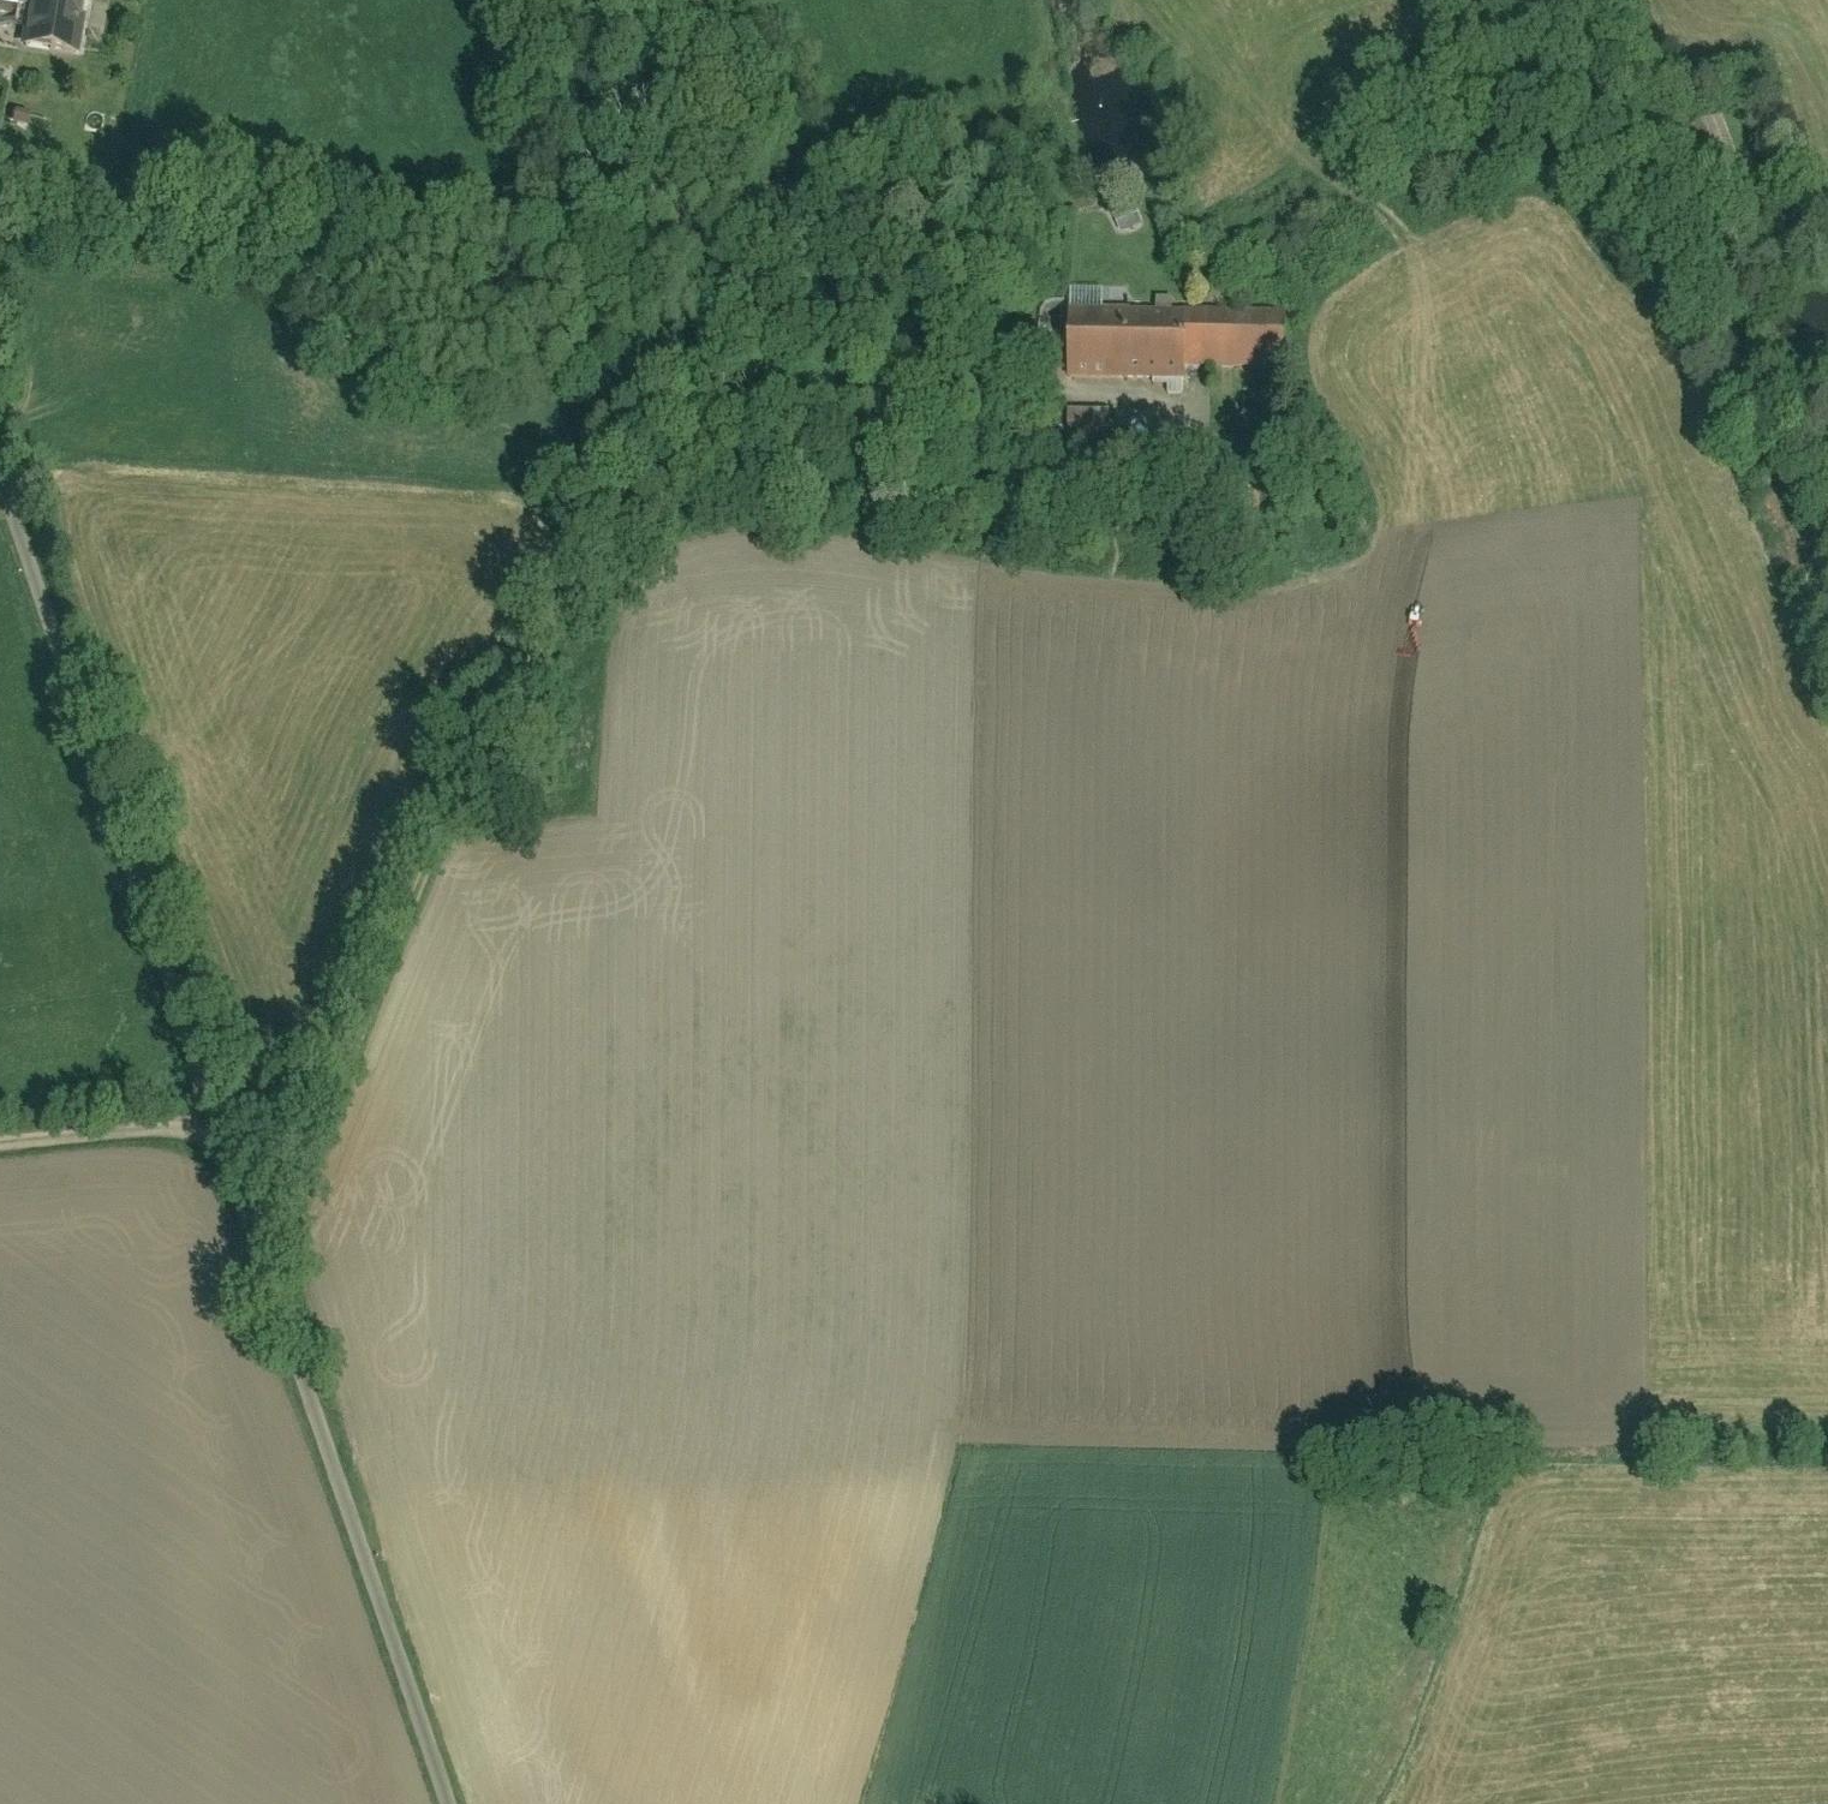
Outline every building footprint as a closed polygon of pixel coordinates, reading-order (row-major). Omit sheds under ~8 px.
[(24,36),(22,54),(77,60),(79,42),(91,43),(96,0),(1,0),(0,7),(0,33),(24,36)] [(1077,325),(1078,392),(1194,390),(1193,371),(1300,370),(1300,310),(1190,310),(1190,322),(1077,325)]
